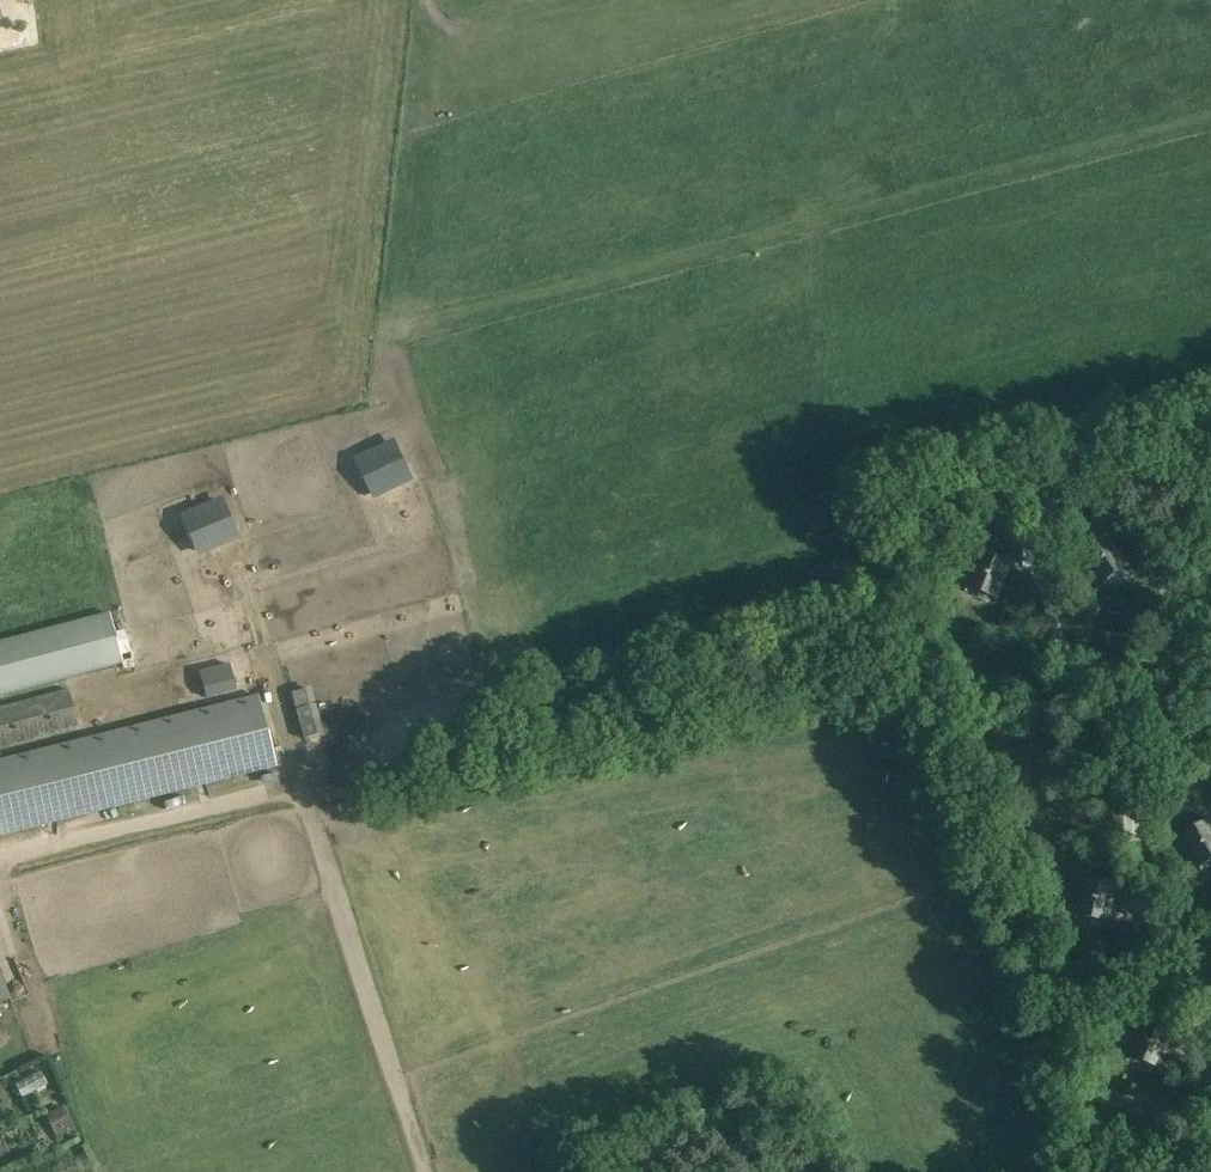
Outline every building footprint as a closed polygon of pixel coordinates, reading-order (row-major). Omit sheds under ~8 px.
[(412,476),(396,444),(356,463),(372,495),(412,476)] [(230,535),(217,503),(181,519),(194,550),(230,535)] [(1109,535),(1081,553),(1099,580),(1127,562),(1109,535)] [(980,553),(968,583),(998,595),(1010,565),(980,553)] [(110,612),(0,640),(0,696),(67,678),(124,663),(110,612)] [(199,671),(206,697),(235,689),(228,664),(199,671)] [(298,721),(318,717),(312,687),(292,691),(298,721)] [(79,730),(68,689),(0,707),(0,750),(79,730)] [(280,766),(261,693),(83,739),(0,760),(0,838),(280,766)] [(1180,835),(1196,864),(1210,856),(1210,823),(1209,820),(1180,835)] [(1118,884),(1083,876),(1076,909),(1110,917),(1118,884)] [(1142,1022),(1130,1053),(1161,1064),(1172,1034),(1142,1022)] [(0,1023),(0,1039),(8,1033),(0,1023)] [(17,1098),(50,1084),(40,1060),(7,1073),(17,1098)] [(63,1106),(46,1115),(57,1138),(75,1130),(63,1106)]
